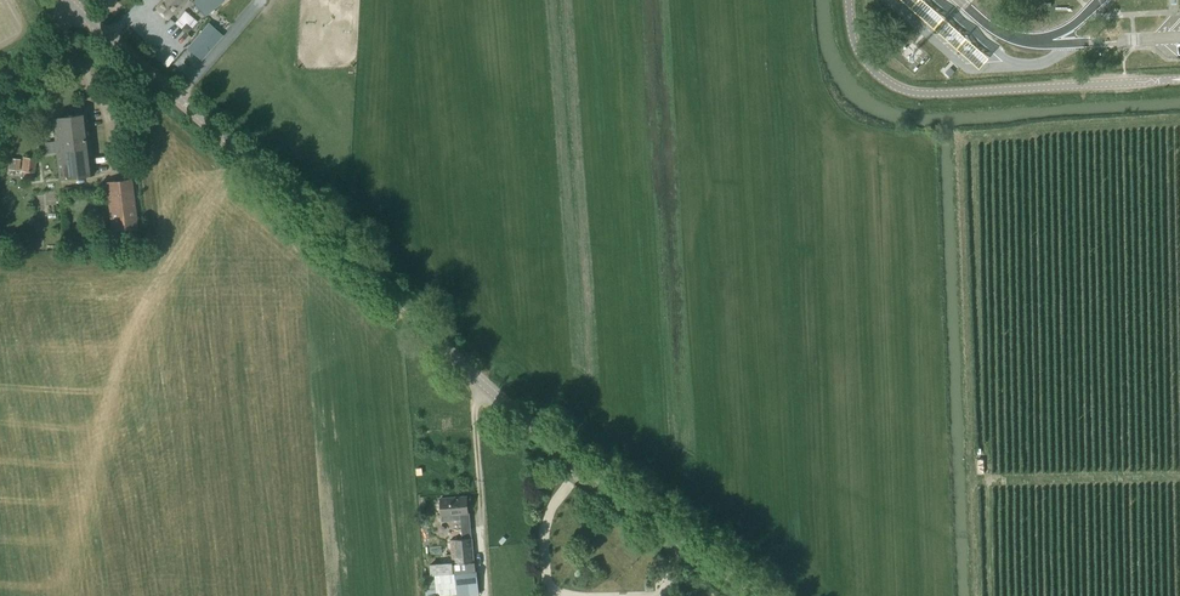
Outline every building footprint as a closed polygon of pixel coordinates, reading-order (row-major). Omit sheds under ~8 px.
[(155,7),(168,20),(185,0),(161,0),(155,7)] [(192,1),(204,15),(222,0),(193,0),(192,1)] [(924,0),(902,0),(978,68),(988,57),(924,0)] [(175,21),(187,32),(198,20),(186,9),(175,21)] [(209,24),(188,47),(201,59),(222,35),(209,24)] [(94,173),(93,160),(87,112),(52,117),(55,140),(45,142),(47,153),(56,152),(59,178),(94,173)] [(34,172),(36,160),(36,158),(23,157),(22,170),(24,170),(23,175),(32,176),(33,171),(34,172)] [(137,227),(131,178),(106,182),(111,230),(137,227)] [(441,498),(442,516),(460,515),(463,538),(450,540),(452,562),(430,564),(431,575),(424,575),(426,595),(442,595),(457,594),(458,595),(466,595),(479,595),(477,570),(454,572),(454,563),(475,562),(473,537),(471,538),(470,513),(469,513),(468,496),(441,498)]
